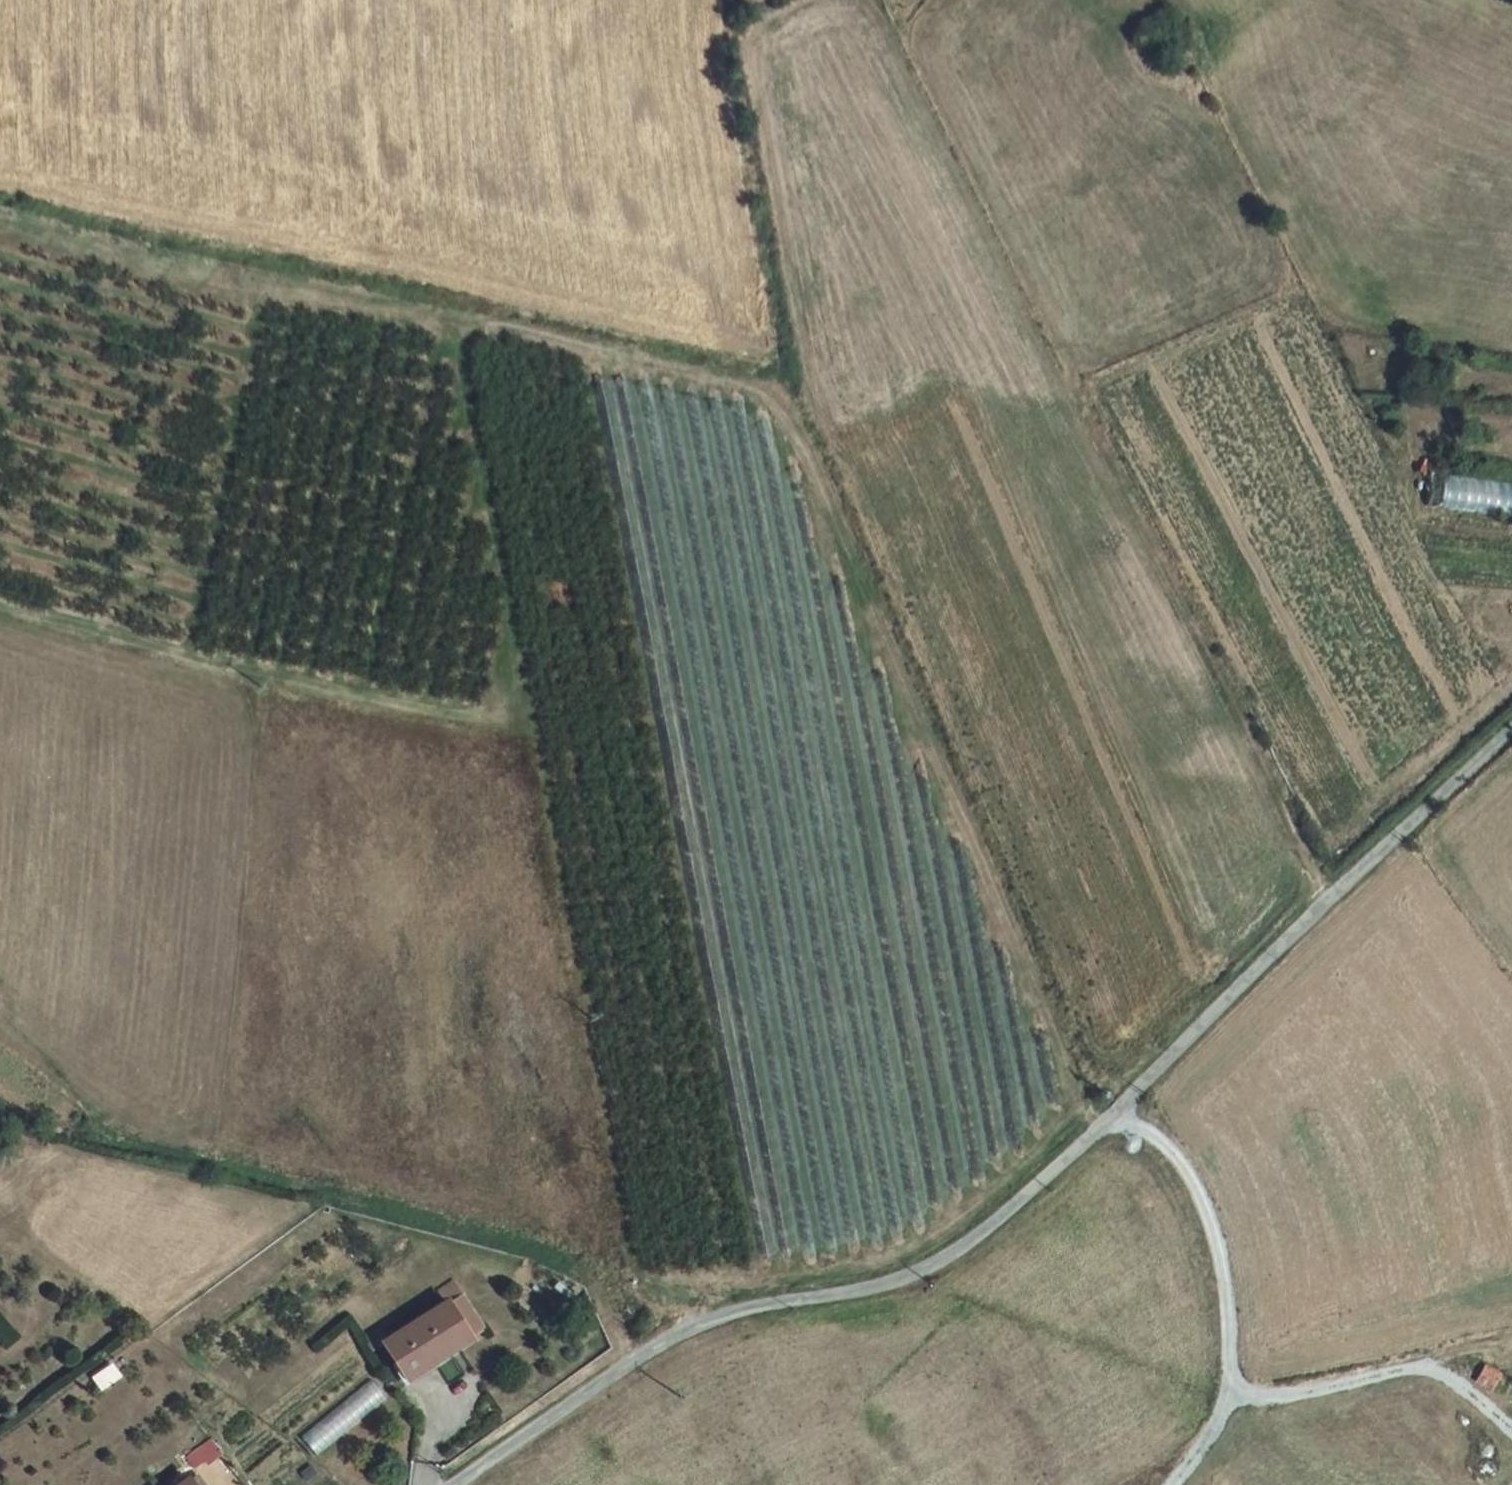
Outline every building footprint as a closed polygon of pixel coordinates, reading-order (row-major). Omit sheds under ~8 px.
[(1450,475),(1446,509),(1511,517),(1511,483),(1450,475)] [(457,1330),(469,1322),(449,1293),(437,1301),(433,1295),(366,1338),(387,1371),(417,1352),(422,1360),(461,1335),(457,1330)] [(1501,1397),(1484,1382),(1470,1399),(1487,1414),(1501,1397)] [(210,1436),(184,1454),(196,1471),(222,1453),(210,1436)] [(171,1484),(204,1484),(192,1468),(171,1484)]
